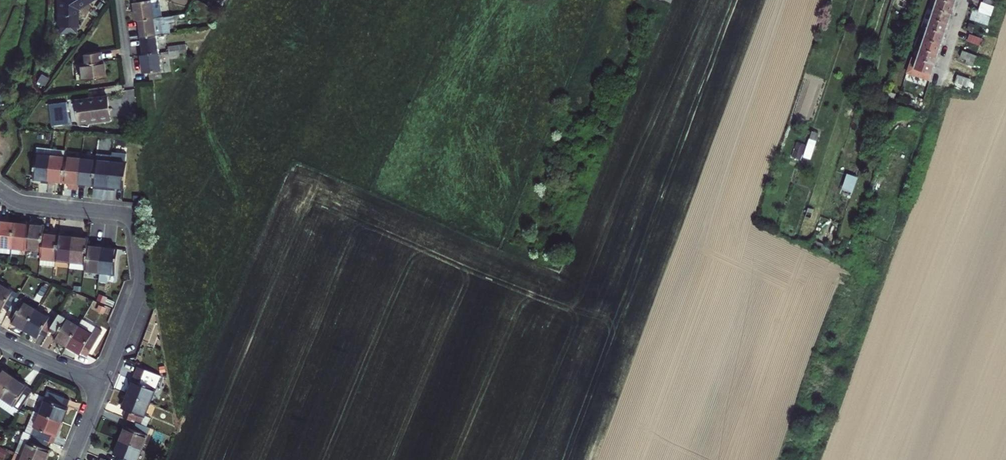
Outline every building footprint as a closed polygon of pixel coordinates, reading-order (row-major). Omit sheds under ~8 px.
[(97,0),(60,0),(60,29),(62,28),(62,35),(79,34),(79,28),(80,28),(79,11),(97,0)] [(138,8),(156,5),(158,5),(158,0),(136,0),(138,8)] [(928,7),(951,15),(955,4),(942,0),(930,0),(930,1),(928,7)] [(988,24),(996,0),(983,0),(980,10),(973,8),(970,18),(988,24)] [(138,8),(132,9),(134,26),(136,25),(151,22),(159,21),(156,5),(138,8)] [(928,7),(925,17),(948,25),(951,15),(928,7)] [(925,17),(921,27),(944,35),(948,25),(925,17)] [(151,22),(136,25),(139,43),(154,41),(162,40),(159,25),(152,26),(151,22)] [(921,27),(918,37),(941,45),(944,35),(921,27)] [(961,57),(966,58),(965,63),(975,66),(982,36),(967,33),(961,57)] [(918,37),(915,47),(938,55),(939,50),(941,45),(918,37)] [(157,58),(154,41),(139,43),(141,60),(157,58)] [(168,45),(169,55),(186,54),(185,44),(168,45)] [(915,47),(912,57),(935,65),(938,55),(915,47)] [(86,67),(75,69),(77,85),(106,81),(104,65),(102,65),(100,56),(84,58),(86,67)] [(914,69),(931,75),(935,65),(912,57),(908,67),(914,69)] [(141,60),(139,60),(141,77),(145,77),(146,84),(160,82),(157,58),(141,60)] [(929,82),(931,75),(914,69),(912,76),(929,82)] [(109,100),(79,104),(82,126),(111,122),(109,100)] [(812,134),(803,156),(809,159),(819,136),(812,134)] [(801,158),(805,144),(796,142),(793,156),(801,158)] [(54,159),(54,153),(39,151),(37,181),(37,183),(43,184),(43,186),(51,187),(54,159)] [(66,186),(69,161),(54,159),(51,187),(57,188),(58,185),(66,186)] [(85,162),(69,161),(66,186),(72,187),(75,187),(74,193),(81,194),(82,191),(85,162)] [(96,189),(99,164),(85,162),(82,191),(89,191),(89,189),(96,189)] [(114,165),(99,164),(96,189),(104,190),(103,193),(111,194),(114,165)] [(117,194),(117,192),(125,192),(127,167),(114,165),(111,194),(117,194)] [(1,222),(0,227),(0,255),(12,256),(12,251),(15,226),(7,225),(7,223),(1,222)] [(27,253),(31,226),(24,225),(24,227),(15,226),(12,251),(27,253)] [(38,227),(31,226),(27,253),(42,255),(44,234),(45,229),(38,228),(38,227)] [(52,235),(44,234),(42,255),(40,268),(55,270),(56,264),(59,238),(52,237),(52,235)] [(68,239),(59,238),(56,264),(71,266),(75,235),(68,234),(68,239)] [(83,236),(75,235),(71,266),(85,268),(88,248),(89,242),(82,241),(83,236)] [(100,276),(104,248),(98,247),(98,249),(88,248),(85,268),(85,274),(100,276)] [(111,249),(104,248),(100,276),(99,285),(108,286),(109,277),(117,278),(120,252),(111,251),(111,249)] [(71,266),(70,272),(85,274),(85,268),(71,266)] [(0,285),(0,311),(1,312),(4,307),(10,311),(17,299),(19,295),(0,285)] [(17,299),(10,311),(8,315),(14,319),(12,323),(25,331),(36,310),(17,299)] [(36,310),(25,331),(39,338),(41,334),(47,337),(49,332),(56,321),(36,310)] [(67,347),(78,326),(59,316),(56,321),(49,332),(55,336),(53,340),(67,347)] [(96,326),(82,319),(78,326),(92,334),(96,326)] [(78,326),(67,347),(80,355),(83,351),(89,354),(103,330),(96,326),(92,334),(78,326)] [(144,369),(132,398),(154,407),(166,378),(144,369)] [(2,398),(15,378),(1,370),(0,372),(0,397),(2,398)] [(15,378),(2,398),(0,401),(0,406),(16,416),(33,390),(15,378)] [(46,393),(38,414),(60,423),(65,408),(64,408),(66,401),(46,393)] [(154,407),(132,398),(126,412),(130,414),(127,421),(137,425),(145,428),(154,407)] [(38,414),(29,435),(51,444),(60,423),(38,414)] [(145,453),(154,432),(145,428),(137,425),(134,432),(129,430),(123,444),(145,453)] [(21,456),(29,459),(44,459),(48,450),(44,449),(46,442),(29,435),(24,433),(15,454),(21,456)] [(145,453),(123,444),(117,459),(120,459),(142,459),(145,453)]
